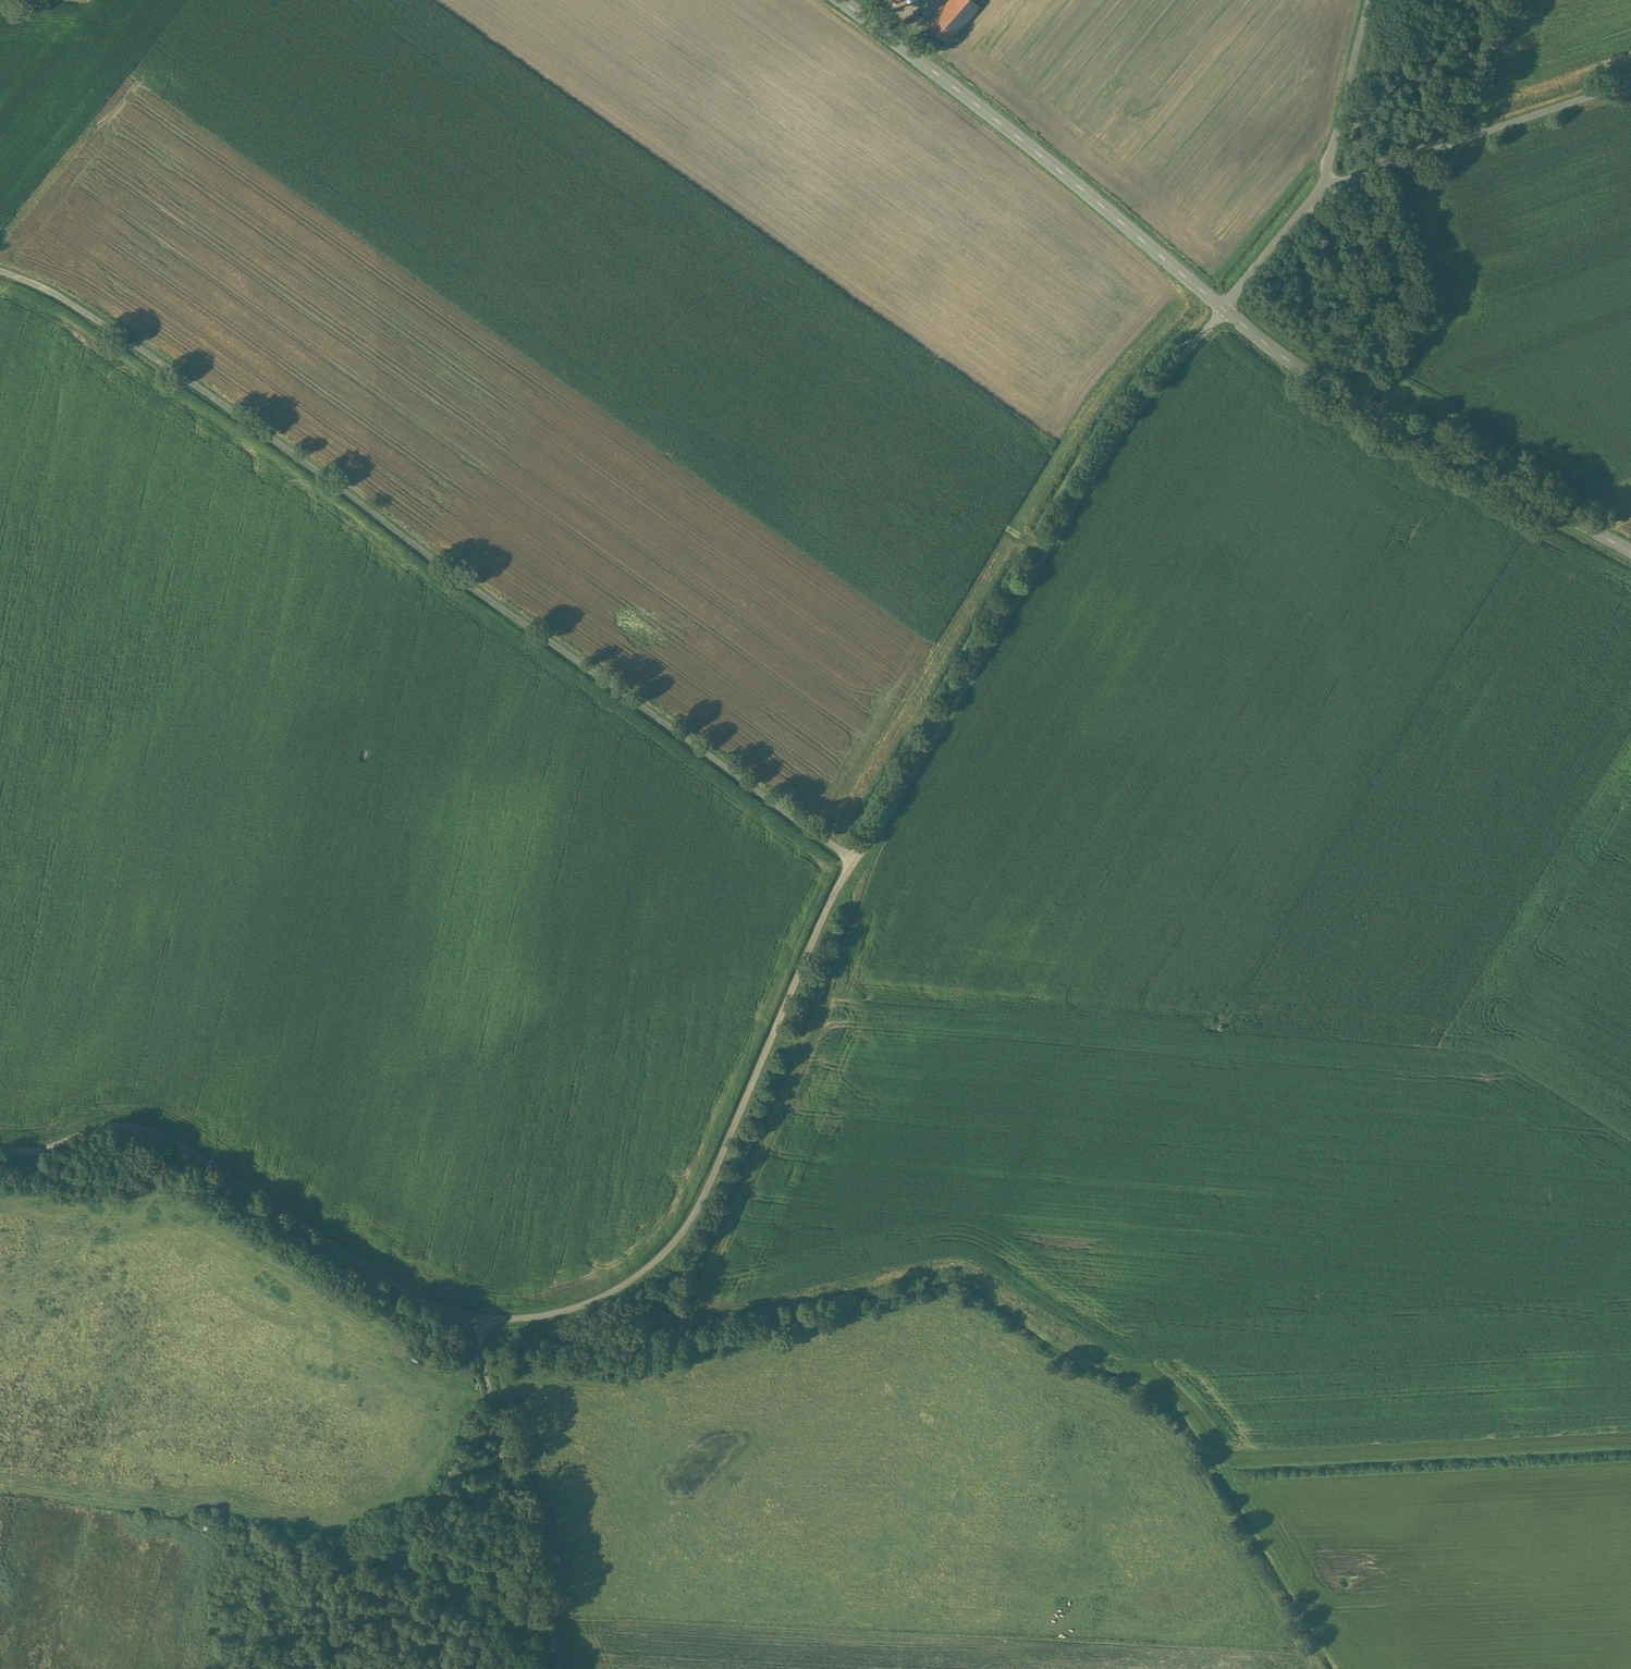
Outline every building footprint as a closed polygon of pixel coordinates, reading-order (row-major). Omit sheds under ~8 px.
[(972,0),(949,0),(927,25),(947,42),(979,6),(972,0)]
